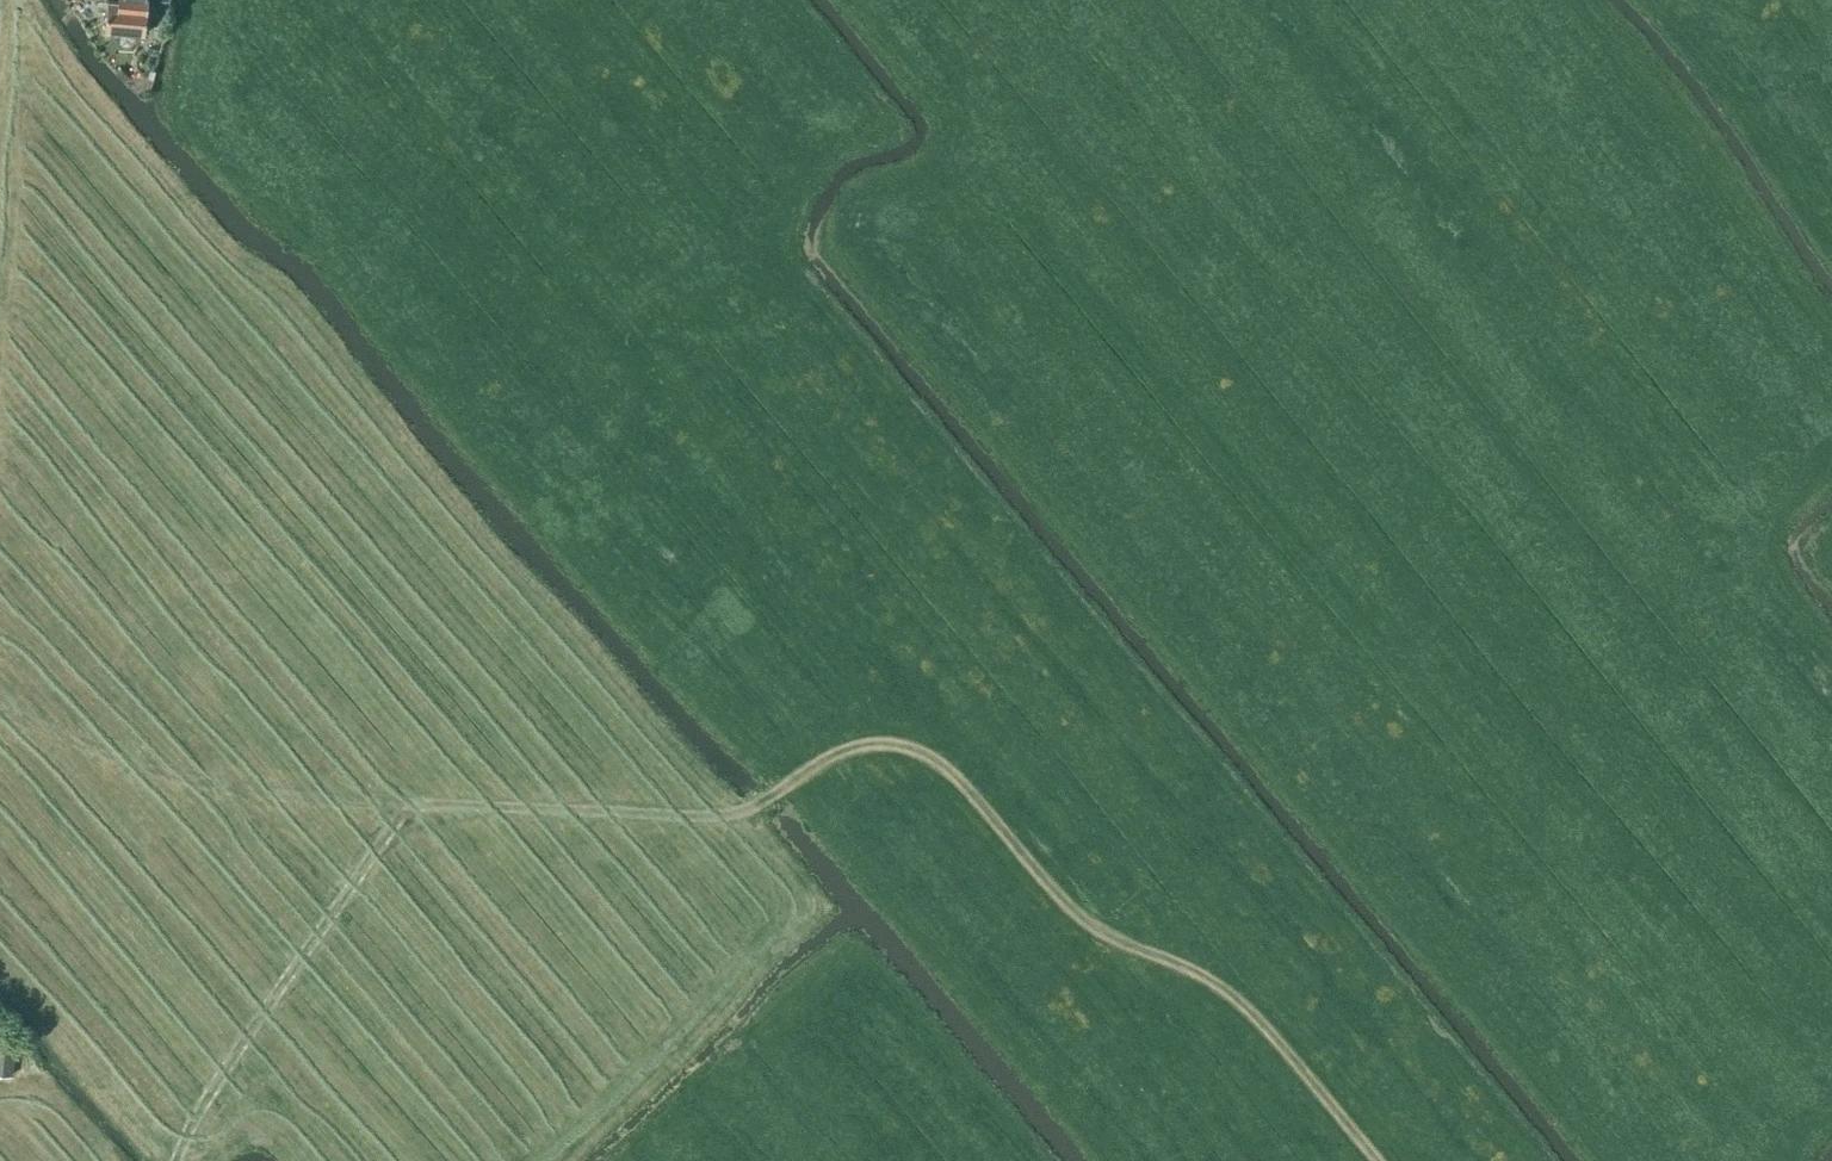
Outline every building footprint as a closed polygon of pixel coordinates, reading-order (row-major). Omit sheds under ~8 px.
[(146,0),(106,0),(105,28),(145,29),(146,0)] [(15,1051),(0,1050),(0,1075),(12,1076),(15,1051)]
